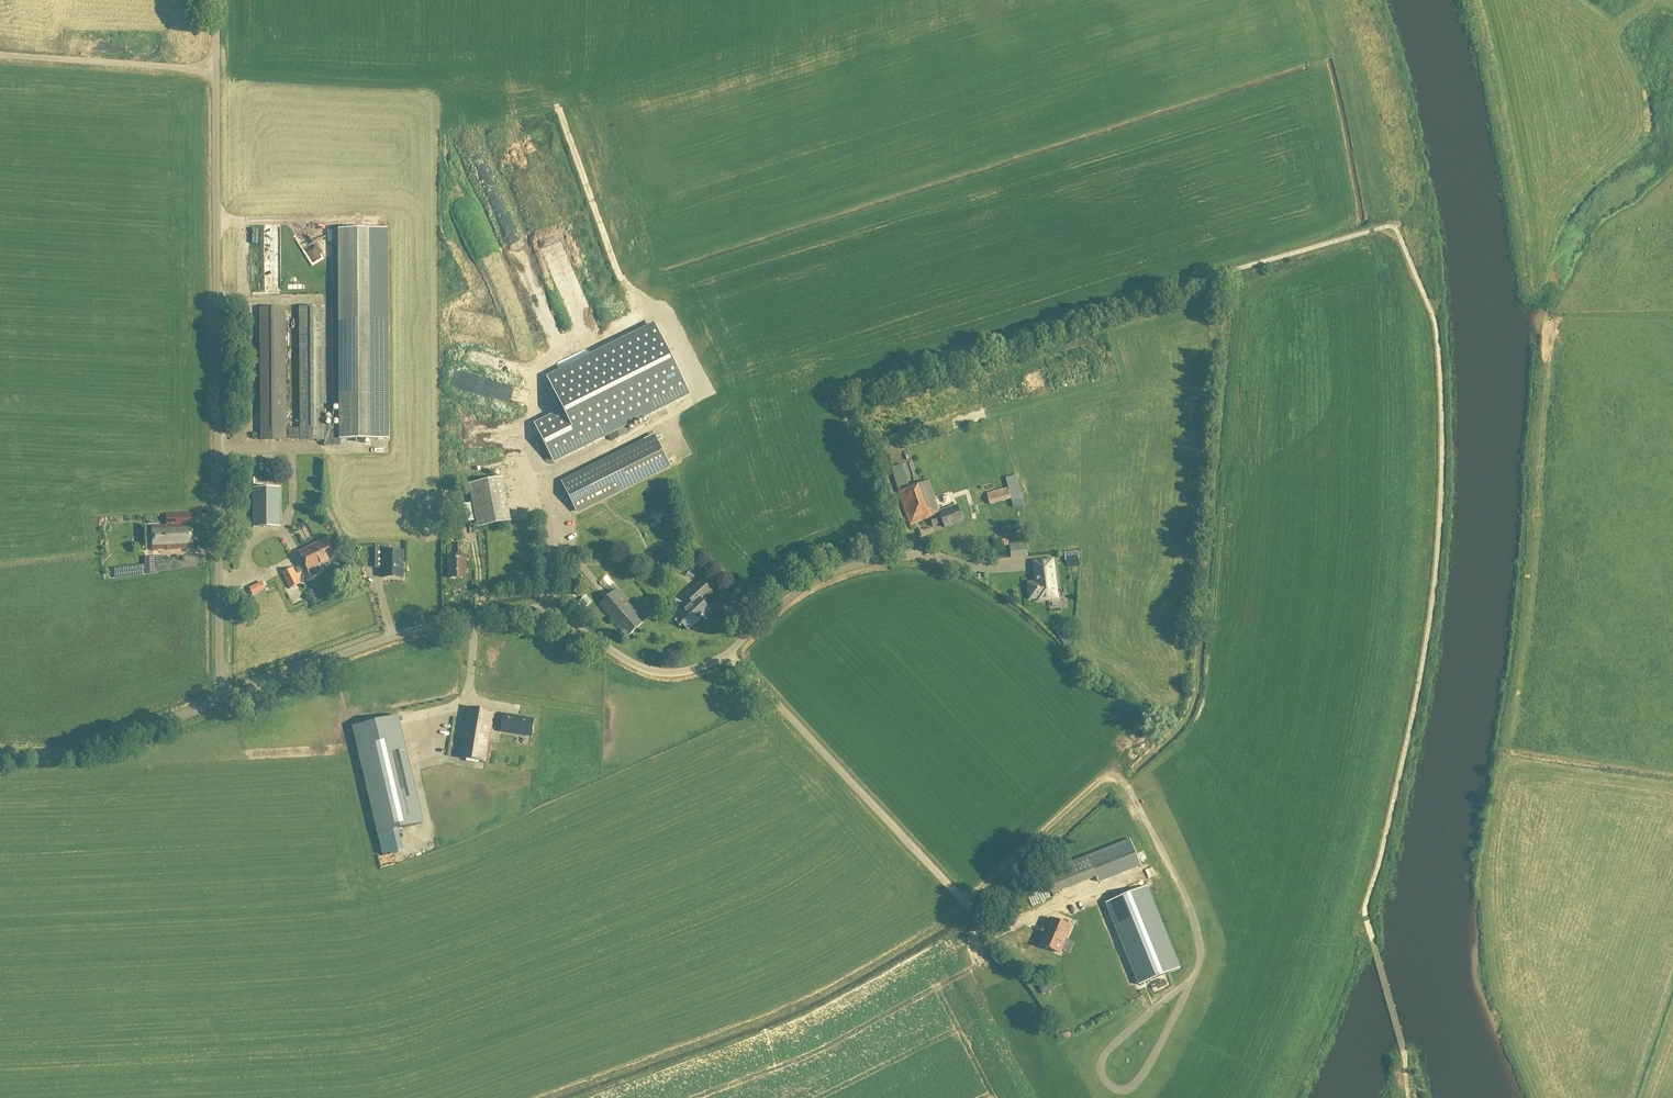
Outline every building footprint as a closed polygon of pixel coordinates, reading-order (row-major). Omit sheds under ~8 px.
[(339,231),(340,428),(325,428),(324,309),(300,309),(300,429),(285,429),(284,309),(260,309),(261,441),(285,441),(301,441),(300,441),(324,441),(324,447),(340,447),(340,441),(378,440),(388,440),(386,230),(377,230),(339,231)] [(276,233),(268,233),(269,244),(277,244),(276,233)] [(302,239),(310,249),(315,245),(307,236),(302,239)] [(536,426),(553,461),(608,434),(612,442),(627,434),(626,432),(628,431),(627,428),(624,429),(623,426),(688,394),(654,326),(548,379),(564,412),(536,426)] [(1010,382),(1019,379),(1017,370),(1007,373),(1010,382)] [(576,512),(626,488),(669,466),(655,437),(562,484),(576,512)] [(891,469),(899,493),(910,489),(902,465),(891,469)] [(1010,500),(1012,509),(1023,506),(1015,476),(1005,479),(1008,489),(987,495),(990,506),(1010,500)] [(510,523),(502,478),(469,485),(477,529),(510,523)] [(910,489),(899,493),(898,493),(910,526),(929,520),(932,527),(942,523),(944,528),(963,521),(957,505),(939,512),(928,482),(910,489)] [(253,489),(253,516),(253,528),(280,528),(280,515),(280,488),(253,489)] [(456,507),(460,525),(474,522),(470,505),(456,507)] [(190,514),(189,514),(165,515),(165,525),(151,526),(152,550),(192,548),(190,514)] [(1069,532),(1058,533),(1059,540),(1070,539),(1069,532)] [(321,574),(318,568),(334,561),(326,542),(299,554),(307,573),(310,579),(321,574)] [(458,545),(458,551),(458,560),(449,560),(449,580),(466,580),(466,560),(469,560),(469,545),(458,545)] [(402,579),(403,562),(403,552),(389,552),(389,546),(375,546),(375,558),(383,558),(383,579),(402,579)] [(1037,583),(1027,585),(1029,600),(1040,599),(1043,601),(1047,600),(1050,598),(1056,597),(1055,589),(1054,589),(1053,580),(1054,580),(1052,561),(1033,563),(1035,577),(1036,577),(1037,583)] [(289,589),(300,584),(293,568),(282,574),(289,589)] [(275,635),(299,623),(277,577),(253,588),(275,635)] [(688,631),(697,623),(710,611),(701,601),(712,591),(702,581),(686,596),(691,603),(675,617),(688,631)] [(627,638),(644,622),(633,610),(615,591),(598,606),(627,638)] [(485,763),(493,714),(467,709),(459,759),(485,763)] [(504,715),(502,732),(531,737),(534,720),(504,715)] [(378,835),(423,824),(403,739),(397,717),(353,727),(358,749),(378,835)] [(441,735),(421,738),(422,749),(442,746),(441,735)] [(433,760),(416,764),(418,770),(435,766),(433,760)] [(522,769),(509,772),(512,784),(525,781),(522,769)] [(1099,884),(1140,868),(1129,841),(1088,856),(1097,877),(1099,884)] [(1097,877),(1088,857),(1044,875),(1052,895),(1097,877)] [(1146,888),(1105,904),(1139,986),(1180,970),(1146,888)] [(1061,950),(1065,940),(1070,928),(1050,919),(1046,930),(1044,935),(1039,945),(1059,954),(1061,950)] [(1163,981),(1156,984),(1156,986),(1157,988),(1159,989),(1165,986),(1166,984),(1165,981),(1163,981)]
